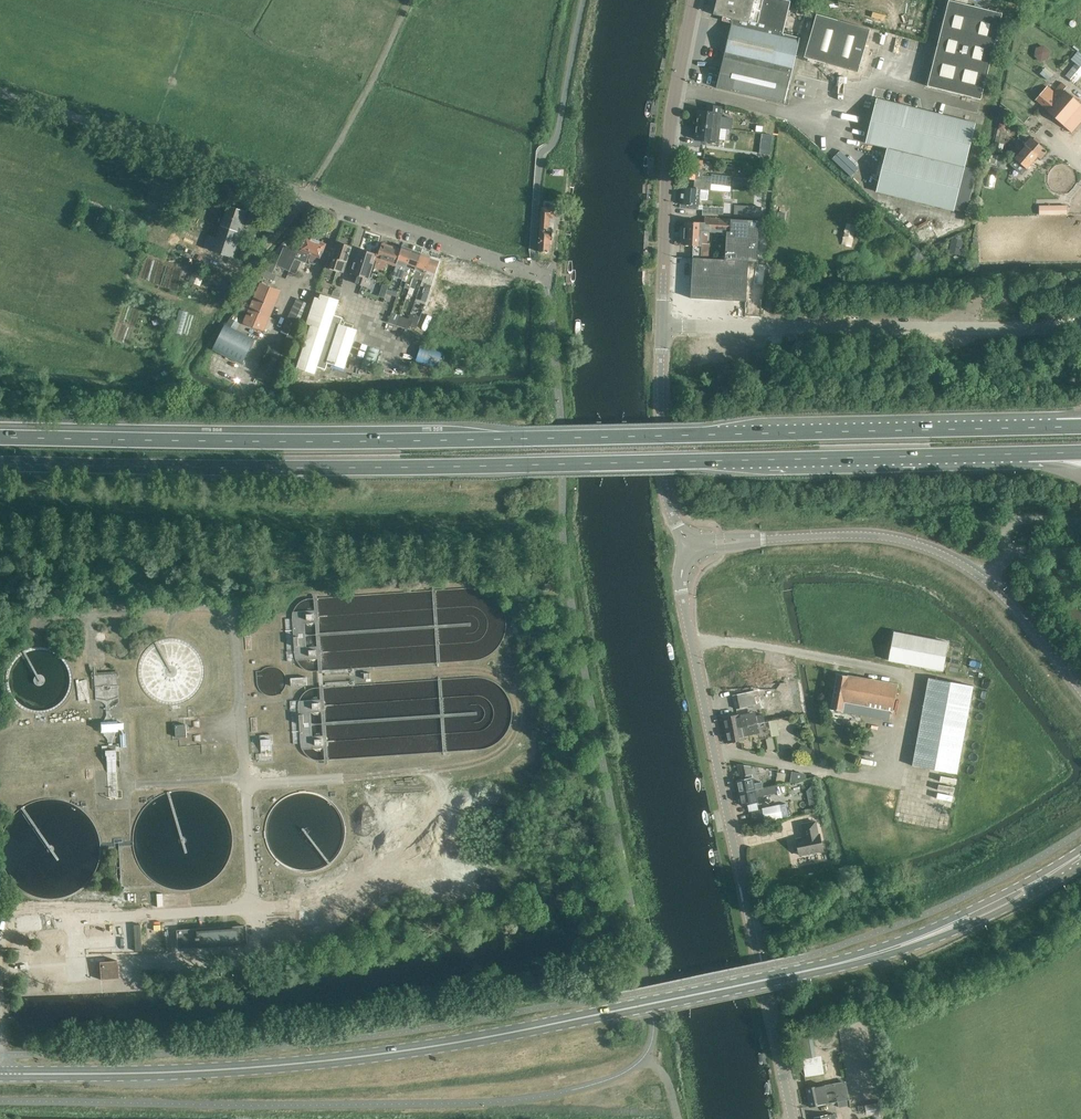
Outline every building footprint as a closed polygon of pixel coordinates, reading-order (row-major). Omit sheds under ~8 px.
[(799,38),(783,34),(791,2),(784,0),(718,0),(714,14),(732,19),(731,23),(733,23),(724,57),(791,74),(800,38),(799,38)] [(981,100),(1003,14),(949,0),(928,87),(981,100)] [(870,30),(816,14),(804,57),(858,73),(870,30)] [(1037,45),(1035,57),(1050,60),(1052,48),(1037,45)] [(1077,52),(1071,60),(1076,64),(1065,76),(1074,83),(1080,76),(1080,54),(1077,52)] [(716,88),(784,104),(791,75),(723,59),(716,88)] [(1053,75),(1045,68),(1040,74),(1048,81),(1053,75)] [(1080,122),(1080,105),(1064,90),(1067,86),(1062,83),(1054,92),(1048,86),(1036,100),(1046,109),(1044,112),(1049,117),(1051,114),(1072,132),(1080,122)] [(867,143),(888,148),(964,167),(975,123),(877,99),(867,143)] [(698,111),(696,125),(694,140),(713,142),(713,141),(718,142),(719,136),(715,135),(717,120),(720,120),(722,107),(707,106),(706,112),(698,111)] [(762,132),(761,153),(772,154),(773,133),(762,132)] [(1024,145),(1026,146),(1015,159),(1027,169),(1038,157),(1041,159),(1047,152),(1035,141),(1031,137),(1024,145)] [(964,167),(888,148),(877,192),(966,214),(977,170),(964,167)] [(997,166),(999,155),(994,154),(993,156),(990,155),(988,163),(992,164),(992,165),(997,166)] [(703,178),(704,170),(696,169),(697,162),(700,163),(700,160),(687,158),(684,179),(695,180),(696,177),(703,178)] [(730,186),(732,176),(712,174),(711,184),(730,186)] [(751,178),(733,177),(733,185),(750,187),(751,178)] [(681,207),(699,210),(704,210),(703,215),(723,217),(724,207),(705,206),(705,205),(700,205),(702,190),(683,188),(681,207)] [(710,199),(711,189),(702,188),(701,198),(710,199)] [(1066,201),(1056,192),(1042,208),(1053,217),(1062,206),(1066,201)] [(218,232),(216,239),(212,250),(233,257),(241,231),(246,212),(228,206),(221,225),(218,232)] [(548,229),(549,217),(553,218),(554,209),(542,208),(541,228),(539,251),(550,252),(551,239),(553,239),(554,229),(548,229)] [(685,243),(694,243),(694,257),(709,258),(710,244),(701,244),(702,232),(709,233),(709,231),(728,233),(727,236),(748,238),(749,220),(710,218),(710,226),(705,225),(705,224),(686,223),(685,243)] [(726,259),(709,258),(694,257),(691,298),(746,301),(748,261),(758,261),(760,221),(749,220),(748,238),(727,236),(726,259)] [(937,234),(931,223),(915,231),(921,243),(937,234)] [(257,236),(250,232),(246,240),(252,243),(257,236)] [(306,236),(300,250),(310,254),(311,254),(309,259),(309,261),(310,263),(314,265),(315,264),(317,262),(319,258),(321,258),(327,244),(306,236)] [(950,252),(961,253),(963,238),(952,236),(950,252)] [(330,258),(327,267),(326,267),(323,274),(335,278),(338,271),(344,273),(348,262),(346,261),(351,247),(339,243),(333,259),(330,258)] [(401,249),(382,243),(377,258),(378,258),(375,268),(384,271),(386,263),(396,266),(401,249)] [(287,269),(287,270),(296,274),(302,261),(306,263),(310,254),(300,250),(298,249),(297,251),(284,245),(276,264),(287,269)] [(401,249),(396,266),(393,274),(398,276),(402,264),(406,266),(412,249),(402,246),(401,249)] [(354,266),(353,265),(350,273),(357,275),(354,283),(368,288),(369,284),(371,278),(370,277),(376,260),(375,260),(377,254),(373,252),(373,253),(359,249),(354,266)] [(412,249),(406,266),(411,267),(409,274),(405,287),(405,288),(405,290),(408,291),(421,252),(412,249)] [(414,293),(418,279),(422,280),(430,255),(421,252),(408,291),(414,293)] [(426,283),(422,295),(428,297),(432,284),(440,259),(430,255),(422,280),(422,282),(426,283)] [(268,261),(264,270),(265,271),(272,274),(276,265),(268,261)] [(265,271),(263,276),(270,279),(273,280),(275,275),(272,274),(265,271)] [(240,309),(247,312),(243,323),(264,332),(264,331),(268,332),(269,330),(271,331),(275,321),(270,318),(275,307),(274,306),(280,290),(260,282),(259,284),(254,282),(251,289),(257,291),(251,303),(244,300),(240,309)] [(385,299),(389,286),(384,284),(380,297),(385,299)] [(318,295),(309,322),(314,324),(300,367),(318,373),(321,365),(328,368),(330,362),(349,368),(362,328),(344,322),(346,316),(338,314),(343,298),(339,297),(332,295),(324,292),(323,297),(318,295)] [(297,298),(293,306),(282,330),(289,334),(283,347),(290,350),(312,304),(297,298)] [(388,322),(389,323),(395,324),(398,317),(391,314),(390,316),(388,322)] [(410,318),(406,328),(408,329),(415,331),(420,317),(411,314),(410,318)] [(401,315),(397,325),(406,328),(410,318),(401,315)] [(236,330),(240,324),(230,317),(213,346),(223,352),(243,361),(254,339),(236,330)] [(290,350),(283,347),(274,343),(256,378),(275,380),(290,350)] [(421,344),(416,361),(438,367),(443,351),(421,344)] [(362,366),(372,369),(378,350),(368,347),(362,366)] [(211,351),(206,363),(221,368),(225,356),(211,351)] [(948,642),(894,631),(888,660),(943,670),(948,642)] [(173,706),(178,705),(184,704),(189,702),(193,699),(197,695),(201,691),(204,687),(205,681),(206,676),(207,671),(206,665),(204,660),(202,655),(199,651),(195,647),(191,644),(186,641),(181,640),(175,639),(170,639),(164,640),(160,641),(155,644),(151,647),(147,650),(144,655),(142,659),(140,664),(140,669),(139,674),(140,679),(142,684),(144,689),(147,693),(150,697),(154,700),(158,703),(163,704),(168,706),(173,706)] [(52,649),(48,648),(42,647),(37,647),(32,648),(27,650),(22,653),(18,656),(15,660),(12,665),(10,670),(10,675),(9,681),(10,686),(12,691),(15,695),(18,700),(22,703),(26,706),(31,708),(36,709),(42,709),(46,709),(51,708),(56,705),(60,703),(64,699),(67,695),(69,691),(71,686),(72,681),(72,676),(71,671),(70,667),(67,662),(65,658),(61,654),(57,652),(52,649)] [(120,760),(119,744),(112,745),(112,739),(117,729),(117,723),(114,721),(110,715),(110,708),(119,702),(117,678),(119,678),(119,671),(96,672),(96,671),(96,666),(92,666),(92,672),(91,672),(92,689),(95,689),(95,700),(103,702),(106,705),(106,715),(103,722),(101,724),(101,730),(107,740),(108,745),(101,745),(103,761),(106,761),(107,770),(109,799),(122,798),(122,790),(118,789),(117,760),(120,760)] [(257,680),(257,685),(259,690),(263,694),(268,696),(273,696),(278,695),(283,692),(286,687),(287,683),(287,678),(285,674),(282,670),(278,668),(274,666),(269,666),(265,668),(261,671),(256,671),(257,680)] [(893,710),(898,685),(838,674),(832,709),(889,720),(891,710),(893,710)] [(291,678),(291,686),(307,685),(307,677),(291,678)] [(929,678),(913,765),(957,774),(973,686),(929,678)] [(733,695),(736,709),(756,704),(753,691),(733,695)] [(740,714),(723,718),(726,730),(761,723),(765,722),(763,714),(757,715),(756,711),(740,714)] [(202,744),(200,717),(200,716),(171,717),(172,740),(179,740),(180,747),(202,745),(202,744)] [(761,723),(726,730),(728,743),(745,739),(744,735),(760,732),(759,728),(762,728),(761,723)] [(260,735),(261,753),(259,753),(259,761),(272,761),(271,740),(271,734),(260,735)] [(810,748),(799,739),(793,747),(807,757),(808,757),(810,757),(812,756),(813,754),(813,752),(813,750),(811,749),(810,748)] [(746,779),(736,781),(739,793),(763,787),(762,782),(754,783),(751,766),(737,764),(740,777),(745,775),(746,779)] [(770,768),(770,769),(769,776),(777,777),(775,785),(784,783),(786,771),(778,770),(770,768)] [(763,787),(739,793),(742,805),(758,801),(758,798),(761,797),(761,796),(777,792),(775,785),(763,787)] [(770,822),(770,820),(772,819),(769,807),(752,811),(754,823),(755,823),(755,826),(770,822)] [(807,837),(797,839),(800,855),(823,850),(820,834),(818,834),(815,821),(802,824),(804,834),(806,834),(807,837)] [(246,925),(178,930),(177,930),(179,948),(248,944),(246,925)] [(806,1075),(824,1073),(822,1054),(817,1055),(815,1035),(802,1036),(806,1075)] [(810,1107),(854,1099),(850,1080),(806,1088),(810,1107)] [(876,1111),(877,1117),(884,1116),(882,1103),(865,1106),(866,1113),(876,1111)]
